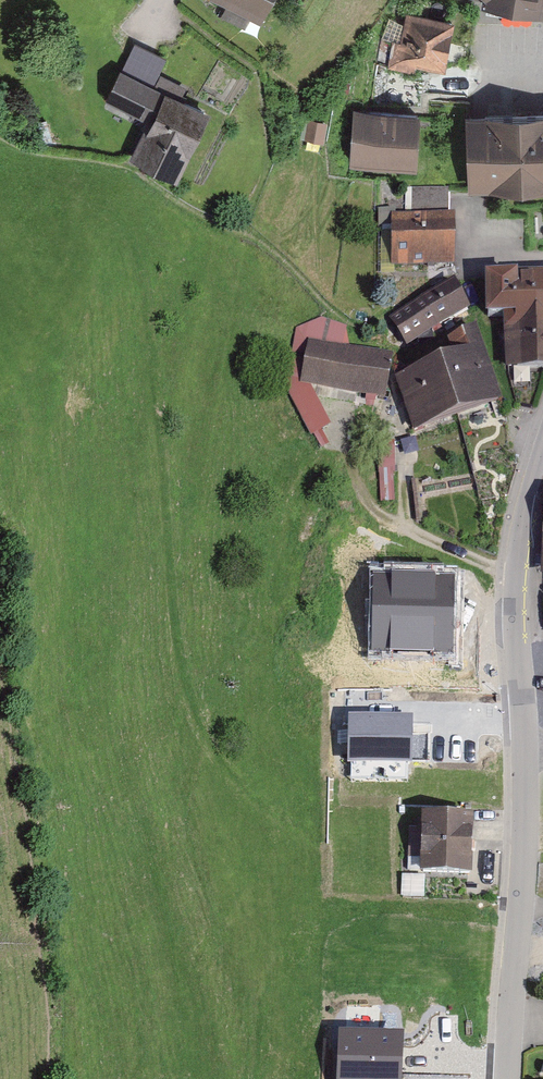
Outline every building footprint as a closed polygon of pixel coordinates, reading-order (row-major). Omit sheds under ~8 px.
[(253,15),(261,0),(223,0),(253,15)] [(503,3),(536,8),(538,0),(488,0),(503,3)] [(412,59),(438,64),(446,22),(405,14),(399,43),(388,40),(377,38),(374,62),(384,64),(403,68),(410,69),(412,59)] [(103,97),(149,120),(162,95),(154,91),(115,71),(103,97)] [(200,113),(179,102),(174,100),(179,89),(160,79),(154,91),(162,95),(149,120),(132,156),(170,175),(200,113)] [(410,163),(413,115),(385,113),(358,111),(357,111),(351,111),(348,159),(382,161),(410,163)] [(465,118),(464,118),(467,186),(496,185),(542,183),(542,115),(465,118)] [(406,188),(406,217),(392,217),(391,264),(433,265),(433,258),(445,258),(445,218),(444,218),(444,191),(444,188),(406,188)] [(484,278),(484,315),(500,315),(501,330),(542,329),(542,277),(484,278)] [(418,300),(406,307),(421,333),(427,329),(463,309),(449,283),(418,300)] [(406,307),(388,318),(402,344),(421,333),(406,307)] [(412,373),(394,379),(410,427),(494,398),(470,329),(448,339),(453,353),(411,368),(410,368),(412,373)] [(542,364),(542,329),(501,330),(503,362),(512,361),(512,365),(542,364)] [(386,362),(336,352),(305,346),(298,380),(351,390),(380,396),(386,362)] [(460,565),(370,563),(368,656),(458,658),(460,565)] [(410,716),(352,715),(351,759),(409,760),(410,716)] [(405,857),(419,858),(419,871),(465,873),(467,818),(421,817),(420,820),(415,819),(415,830),(406,830),(405,857)] [(342,1028),(341,1078),(398,1078),(399,1029),(342,1028)]
